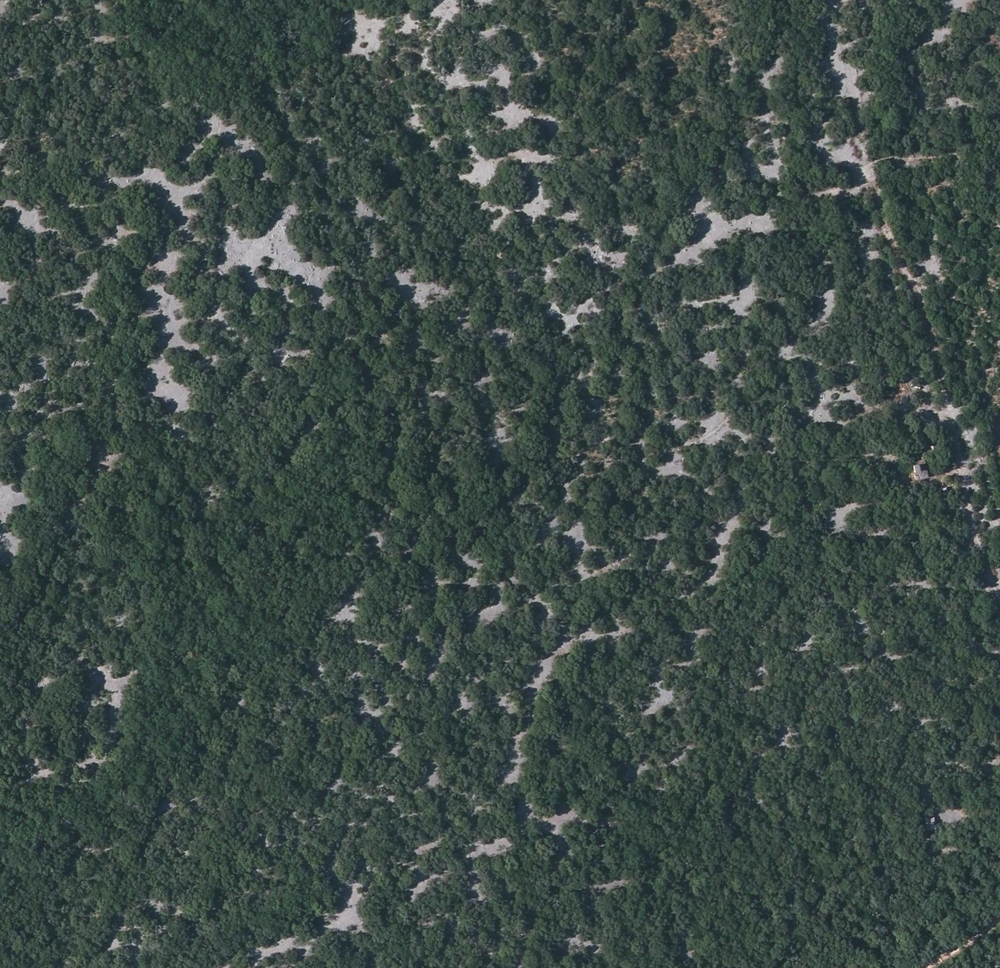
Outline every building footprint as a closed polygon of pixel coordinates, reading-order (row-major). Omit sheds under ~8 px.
[(912,459),(913,477),(926,477),(926,458),(912,459)]
